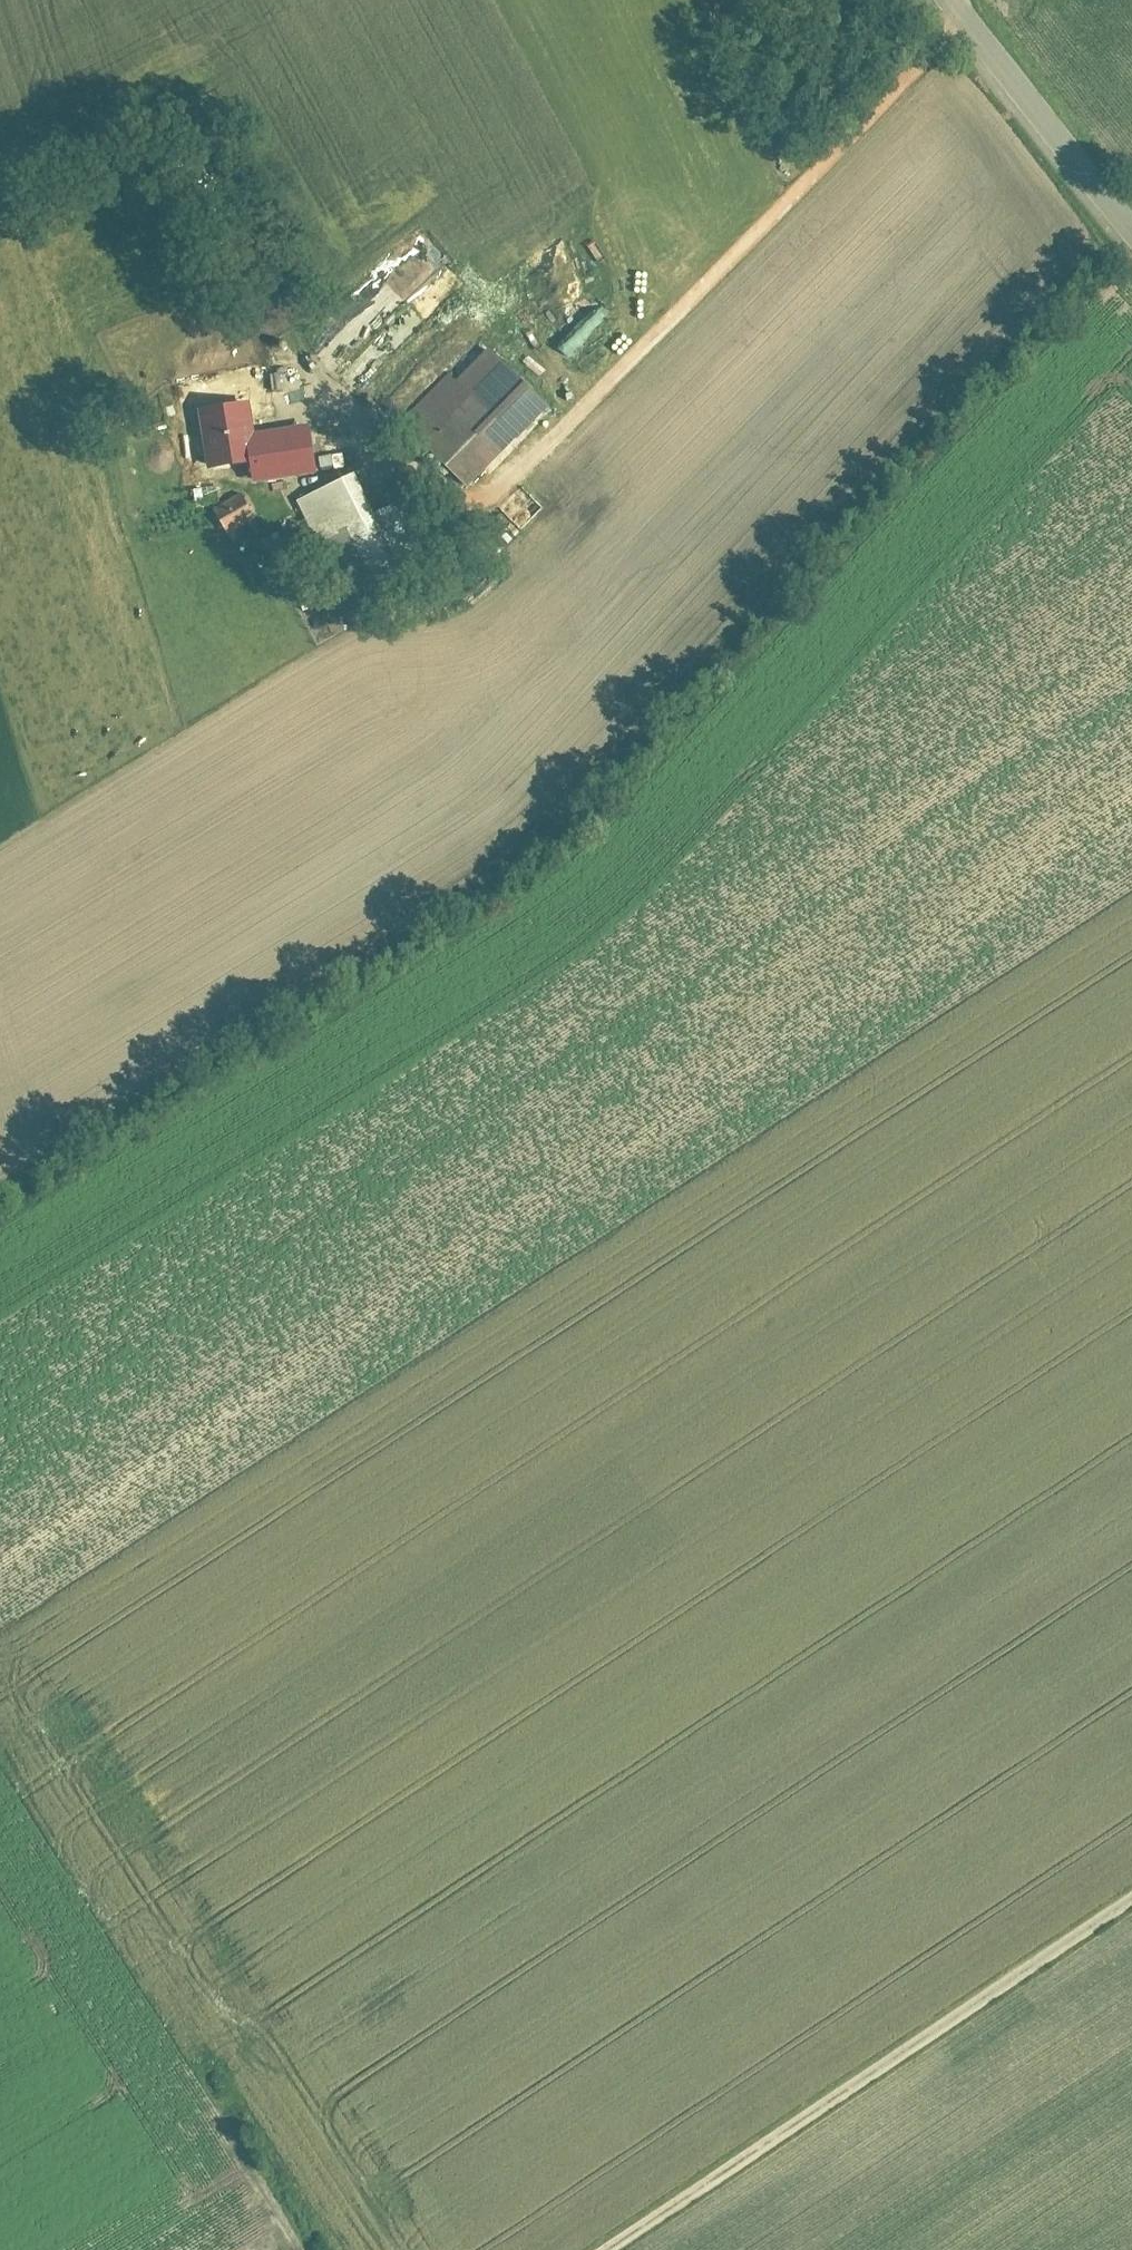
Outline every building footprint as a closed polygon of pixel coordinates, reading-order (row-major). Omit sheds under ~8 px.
[(453,374),(398,425),(460,491),(515,440),(453,374)] [(209,414),(216,466),(290,456),(293,475),(362,466),(356,424),(288,434),(288,435),(260,439),(255,408),(209,414)] [(369,473),(307,504),(353,598),(437,557),(409,502),(388,512),(369,473)] [(225,513),(233,531),(262,519),(254,500),(225,513)]
